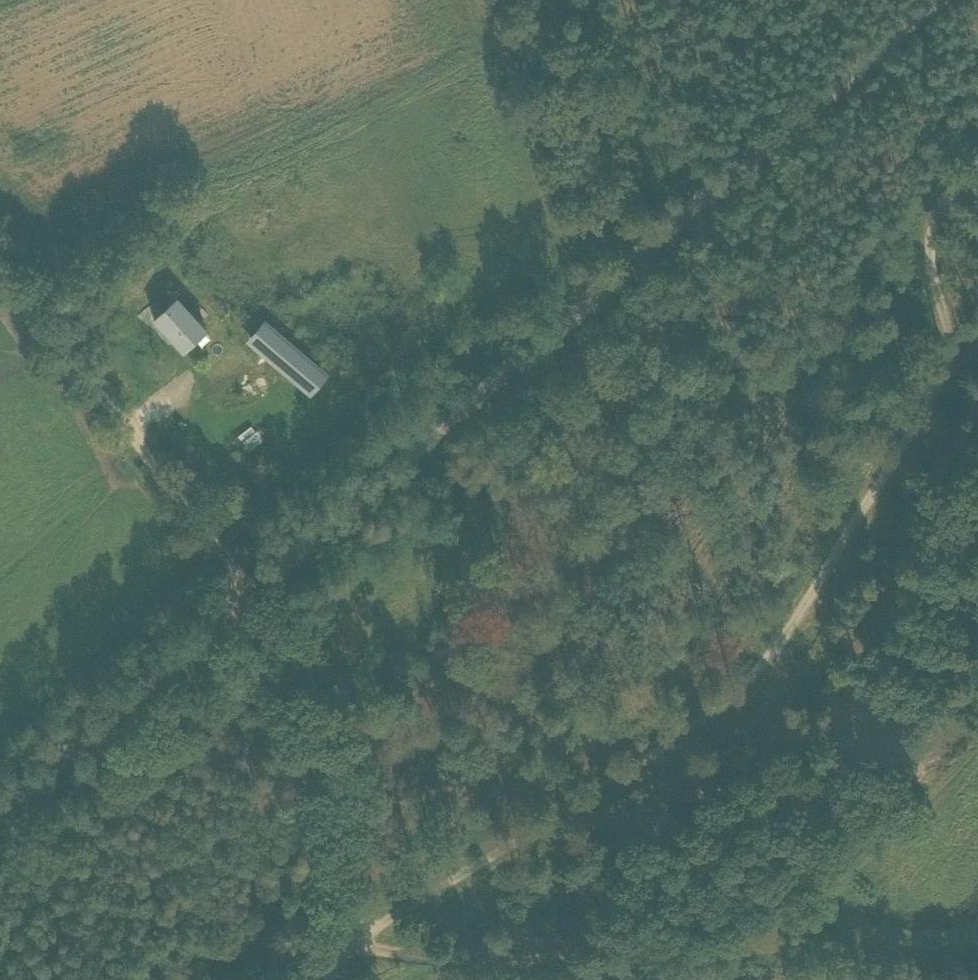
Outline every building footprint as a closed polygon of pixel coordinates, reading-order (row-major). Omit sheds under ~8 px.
[(207,328),(176,295),(151,318),(182,351),(207,328)] [(259,325),(214,365),(232,385),(277,345),(259,325)]
